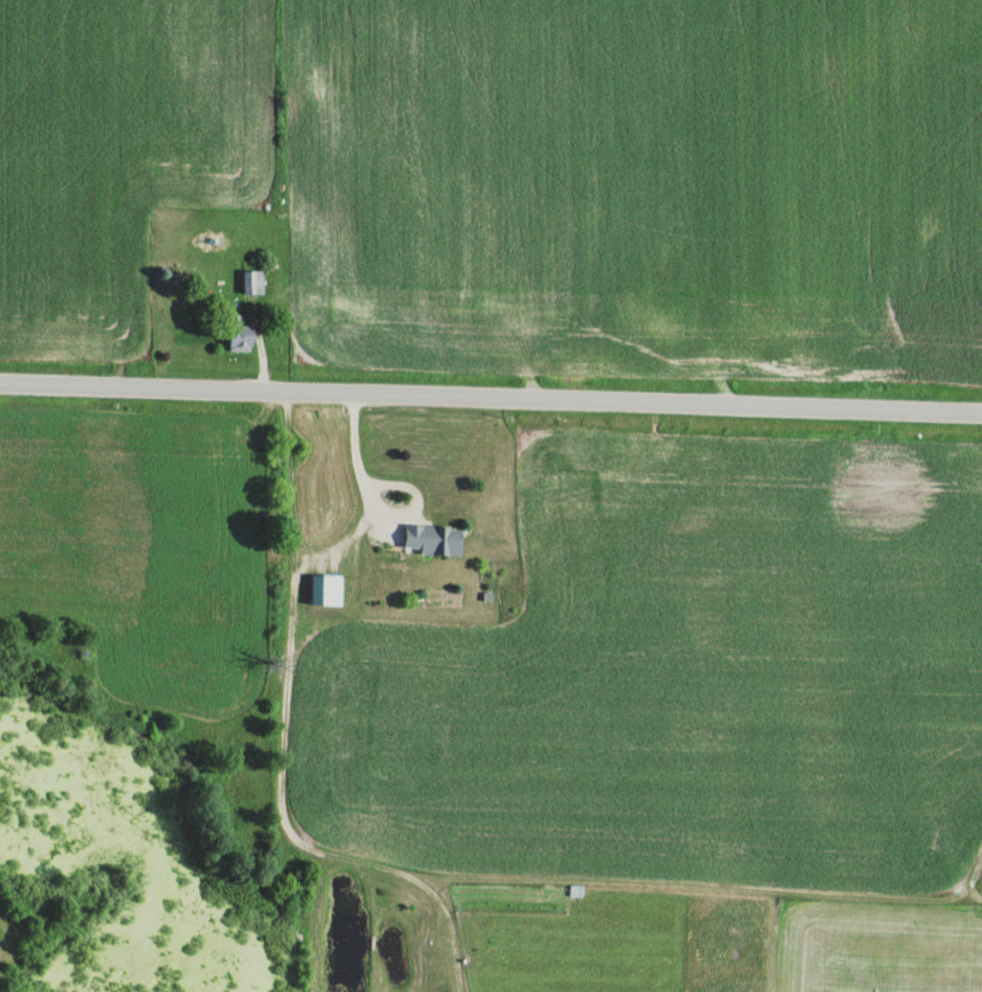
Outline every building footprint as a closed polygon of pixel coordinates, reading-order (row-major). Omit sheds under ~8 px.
[(243,294),(263,294),(263,271),(243,271),(243,294)] [(228,351),(250,351),(250,324),(228,324),(228,351)] [(461,527),(404,526),(403,553),(460,554),(461,527)]
